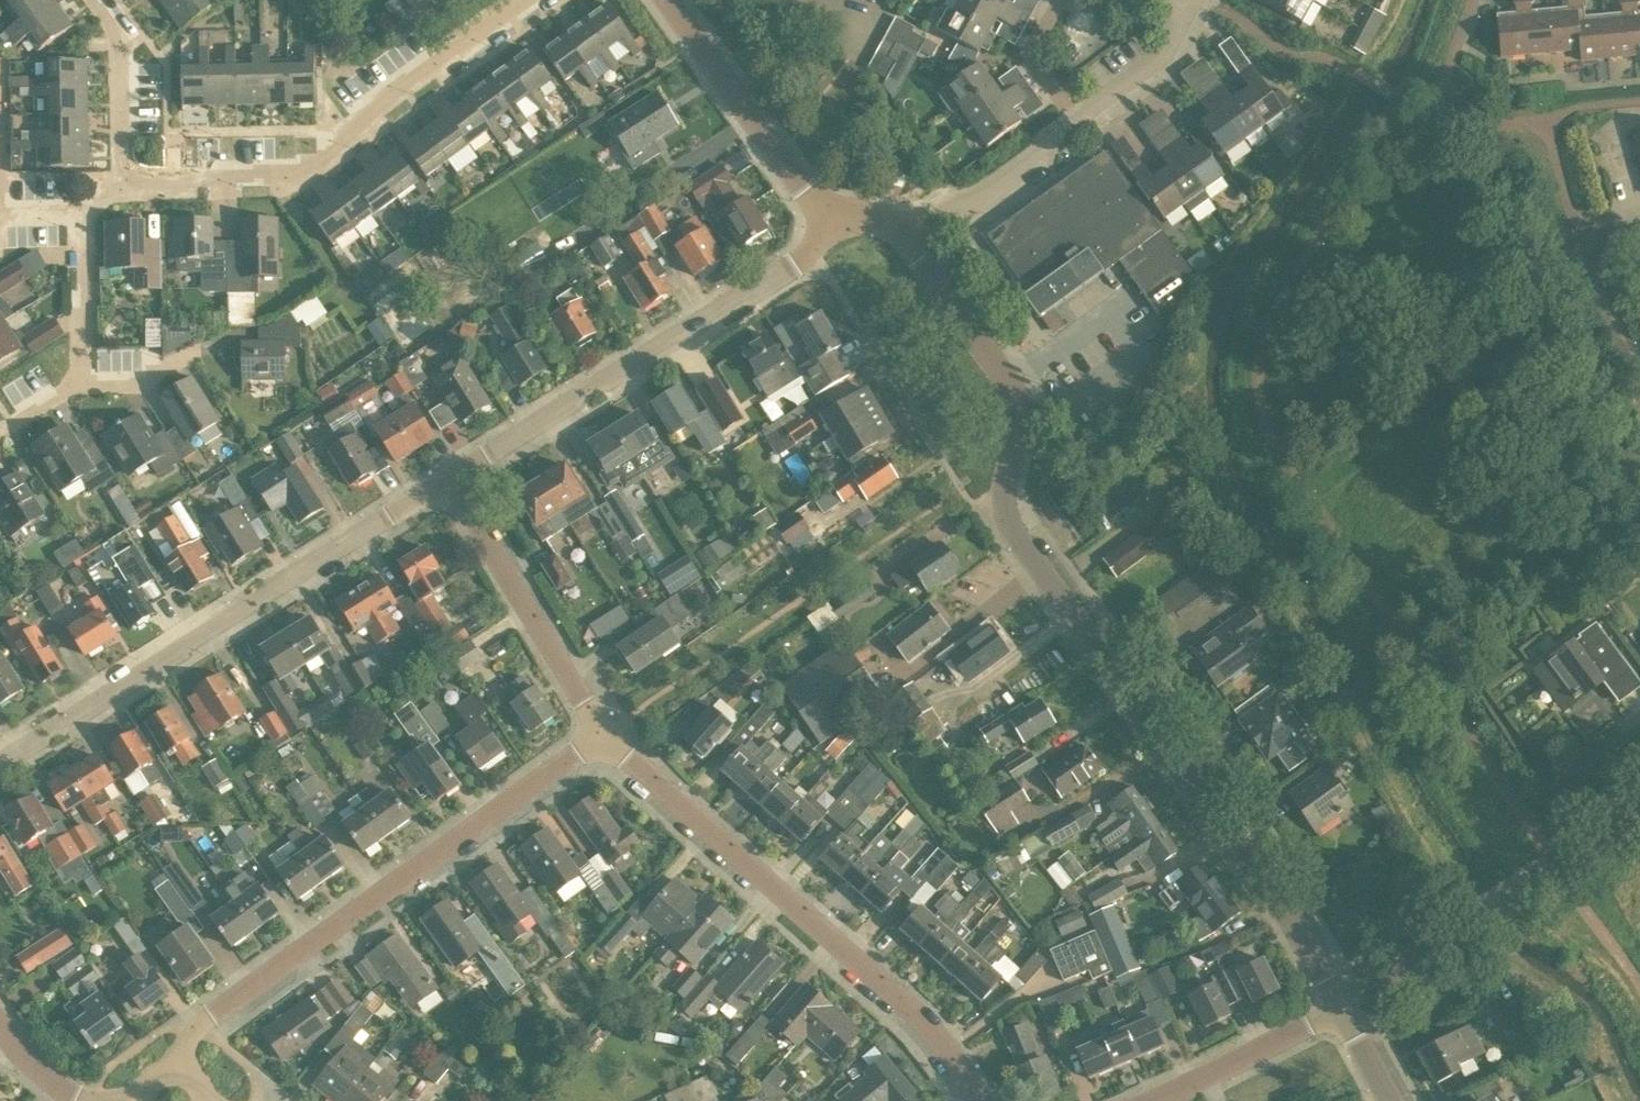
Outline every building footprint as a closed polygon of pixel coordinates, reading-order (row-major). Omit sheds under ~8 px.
[(4,42),(56,5),(53,0),(16,0),(10,4),(6,7),(17,22),(4,31),(6,32),(0,36),(0,37),(4,42)] [(165,8),(176,0),(159,0),(165,8)] [(165,8),(181,29),(214,5),(211,0),(176,0),(165,8)] [(412,11),(432,0),(405,0),(412,11)] [(954,12),(990,32),(997,19),(1022,33),(1027,25),(982,0),(961,0),(954,12)] [(1027,25),(1031,18),(1006,4),(1008,0),(982,0),(1027,25)] [(1309,0),(1258,0),(1301,24),(1313,2),(1309,0)] [(1528,55),(1523,0),(1513,0),(1514,13),(1496,14),(1500,57),(1528,55)] [(1554,52),(1550,9),(1533,11),(1533,0),(1523,0),(1528,55),(1554,52)] [(1579,50),(1580,50),(1575,0),(1567,0),(1567,7),(1550,9),(1554,52),(1579,50)] [(1579,50),(1580,61),(1607,58),(1603,15),(1587,17),(1585,0),(1575,0),(1580,50),(1579,50)] [(1603,15),(1607,58),(1634,56),(1628,0),(1617,0),(1619,14),(1603,15)] [(1634,56),(1639,55),(1639,12),(1638,0),(1628,0),(1634,56)] [(608,4),(587,20),(609,51),(609,50),(622,41),(634,57),(642,50),(608,4)] [(4,42),(4,43),(0,46),(0,52),(1,54),(27,36),(37,51),(72,26),(56,5),(4,42)] [(963,60),(975,59),(981,48),(987,51),(996,35),(990,32),(954,12),(947,9),(936,30),(959,42),(948,61),(963,60)] [(587,20),(565,36),(587,66),(601,56),(612,72),(620,66),(609,50),(609,51),(587,20)] [(252,61),(234,61),(235,104),(262,104),(261,29),(252,30),(252,61)] [(261,29),(262,104),(288,103),(288,61),(269,61),(269,37),(261,37),(261,29)] [(889,31),(885,39),(896,45),(917,57),(926,40),(913,32),(909,39),(906,37),(905,40),(889,31)] [(226,62),(208,62),(209,104),(235,104),(234,61),(234,34),(225,34),(226,62)] [(587,66),(565,36),(543,52),(565,82),(579,71),(591,87),(599,81),(587,66)] [(896,45),(885,39),(877,52),(888,58),(896,45)] [(305,61),(288,61),(288,103),(315,103),(314,46),(305,46),(305,61)] [(209,104),(208,62),(208,47),(199,47),(199,62),(181,62),(182,104),(209,104)] [(531,49),(509,65),(530,95),(542,112),(542,111),(555,130),(563,124),(538,90),(552,79),(531,49)] [(1249,87),(1240,93),(1264,126),(1292,106),(1280,90),(1272,96),(1257,75),(1256,75),(1242,55),(1231,63),(1249,87)] [(938,94),(952,114),(993,84),(975,59),(963,60),(970,70),(938,94)] [(22,88),(29,88),(88,87),(87,60),(45,61),(45,80),(29,80),(29,88),(22,88)] [(509,65),(487,81),(509,110),(508,111),(520,127),(525,134),(530,141),(531,140),(538,135),(528,121),(527,119),(517,105),(530,95),(509,65)] [(1214,75),(1203,83),(1244,140),(1264,126),(1240,93),(1231,99),(1214,75)] [(960,108),(973,127),(1030,86),(1025,79),(1002,96),(993,84),(952,114),(960,108)] [(466,97),(468,100),(469,100),(491,130),(490,130),(499,143),(507,137),(495,121),(508,111),(509,110),(487,81),(466,97)] [(1244,140),(1203,83),(1193,90),(1210,115),(1201,121),(1224,154),(1244,140)] [(1030,86),(973,127),(988,147),(1021,123),(1012,110),(1026,100),(1035,94),(1030,86)] [(88,87),(29,88),(30,97),(45,96),(45,115),(88,114),(88,87)] [(443,93),(435,99),(469,146),(490,130),(491,130),(469,100),(468,100),(455,110),(443,93)] [(657,93),(609,124),(622,144),(618,146),(633,170),(662,152),(655,140),(678,126),(657,93)] [(439,121),(426,131),(448,161),(469,146),(435,99),(428,105),(439,121)] [(22,132),(22,141),(89,140),(88,114),(45,115),(46,132),(22,132)] [(448,161),(426,131),(412,141),(400,125),(392,130),(426,177),(448,161)] [(1173,126),(1162,134),(1209,198),(1204,191),(1223,177),(1194,138),(1186,144),(1173,126)] [(532,144),(523,132),(519,135),(523,140),(521,142),(527,148),(532,144)] [(1165,160),(1156,166),(1190,212),(1209,198),(1162,134),(1152,141),(1165,160)] [(22,141),(11,142),(12,157),(21,157),(21,150),(46,149),(46,168),(89,167),(89,140),(22,141)] [(370,146),(364,151),(398,198),(419,182),(397,152),(382,162),(370,146)] [(735,174),(757,163),(750,150),(728,162),(735,174)] [(367,173),(354,183),(376,213),(398,198),(364,151),(355,157),(367,173)] [(1105,151),(988,236),(1030,295),(1044,314),(1084,286),(1091,280),(1105,271),(1116,286),(1130,276),(1150,303),(1163,321),(1173,314),(1192,272),(1105,151)] [(1190,212),(1156,166),(1147,172),(1134,154),(1123,162),(1164,219),(1184,205),(1189,213),(1190,212)] [(706,213),(711,209),(717,220),(723,216),(742,246),(768,230),(748,198),(741,203),(728,183),(731,181),(722,166),(689,186),(706,213)] [(328,177),(320,182),(354,229),(376,213),(354,183),(339,193),(328,177)] [(354,229),(320,182),(313,188),(324,204),(311,214),(333,245),(354,229)] [(656,206),(640,216),(647,228),(655,240),(671,231),(656,206)] [(640,216),(615,231),(620,240),(629,235),(631,238),(624,243),(640,270),(625,279),(643,309),(671,291),(663,277),(666,275),(652,252),(640,233),(647,228),(640,216)] [(680,246),(678,248),(695,276),(724,258),(706,230),(705,231),(696,218),(679,229),(688,242),(680,246)] [(227,241),(227,280),(228,280),(228,291),(229,326),(258,326),(257,276),(279,275),(278,220),(242,220),(243,241),(227,241)] [(176,238),(170,238),(170,257),(176,257),(176,269),(180,272),(202,272),(202,280),(202,285),(209,292),(228,291),(228,280),(227,280),(227,241),(212,242),(212,222),(176,222),(176,238)] [(107,269),(134,268),(135,290),(163,290),(162,241),(146,242),(146,223),(106,223),(107,269)] [(608,236),(590,246),(603,267),(621,257),(608,236)] [(1200,273),(1215,261),(1206,249),(1191,262),(1200,273)] [(30,278),(19,261),(0,272),(0,297),(30,278)] [(564,268),(573,284),(586,277),(578,261),(564,268)] [(358,276),(368,289),(386,275),(376,262),(358,276)] [(543,324),(552,338),(561,332),(571,347),(577,344),(580,348),(591,341),(589,337),(596,333),(583,312),(588,309),(582,299),(580,301),(573,291),(557,301),(564,311),(543,324)] [(315,296),(291,312),(299,323),(303,320),(307,327),(327,313),(315,296)] [(15,314),(6,301),(4,302),(1,299),(0,299),(0,324),(15,314)] [(508,306),(490,317),(512,351),(502,357),(507,366),(519,385),(520,386),(547,369),(530,340),(522,328),(508,306)] [(290,313),(280,321),(286,328),(286,335),(301,335),(300,326),(290,313)] [(0,324),(0,360),(19,348),(19,347),(27,343),(24,338),(25,337),(21,331),(12,336),(4,323),(15,315),(15,314),(0,324)] [(809,347),(816,358),(798,369),(815,396),(849,376),(833,349),(839,345),(821,315),(800,328),(794,317),(773,329),(791,358),(809,347)] [(372,324),(386,344),(397,335),(384,316),(372,324)] [(25,337),(24,338),(27,343),(34,353),(63,334),(54,319),(25,337)] [(161,320),(146,320),(146,348),(161,348),(161,320)] [(745,348),(742,349),(759,377),(756,379),(768,398),(802,377),(786,352),(780,356),(779,355),(767,334),(754,342),(753,340),(744,346),(745,348)] [(242,343),(234,347),(235,367),(242,372),(242,378),(286,378),(286,342),(242,343)] [(424,367),(416,353),(400,363),(414,386),(427,379),(421,369),(424,367)] [(430,372),(461,422),(491,403),(460,353),(430,372)] [(403,412),(394,418),(414,451),(435,438),(408,395),(415,390),(403,372),(386,383),(403,412)] [(697,391),(722,432),(744,419),(719,377),(697,391)] [(193,378),(161,398),(179,426),(167,433),(183,460),(195,452),(188,441),(220,421),(193,378)] [(379,395),(370,381),(347,395),(356,409),(379,395)] [(698,417),(680,388),(654,404),(673,433),(687,425),(707,457),(727,445),(707,412),(698,417)] [(822,443),(823,446),(880,411),(867,389),(822,417),(833,437),(822,443)] [(345,397),(320,412),(330,427),(354,412),(345,397)] [(762,431),(777,455),(818,430),(803,406),(762,431)] [(880,411),(823,446),(828,454),(840,447),(848,460),(893,433),(880,411)] [(135,414),(100,436),(102,438),(107,435),(132,475),(150,464),(157,476),(183,460),(167,433),(166,433),(164,430),(151,438),(135,414)] [(612,426),(644,478),(674,460),(668,450),(660,438),(655,441),(638,414),(626,421),(624,419),(612,426)] [(414,451),(394,418),(376,428),(397,462),(414,451)] [(340,444),(330,450),(334,456),(331,459),(335,466),(339,464),(351,484),(357,481),(360,485),(372,478),(369,473),(375,470),(378,474),(390,467),(378,447),(366,454),(365,453),(370,449),(358,431),(355,433),(351,426),(335,435),(340,444)] [(609,486),(618,481),(625,491),(644,478),(612,426),(600,434),(602,437),(590,444),(607,471),(602,474),(609,486)] [(79,475),(91,494),(117,478),(94,441),(80,450),(68,430),(37,449),(60,487),(79,475)] [(276,441),(290,464),(303,455),(289,432),(276,441)] [(814,499),(824,514),(861,489),(868,499),(896,480),(880,458),(853,477),(851,473),(814,499)] [(544,479),(541,481),(570,526),(589,514),(598,508),(589,493),(584,485),(578,484),(565,465),(555,472),(550,471),(544,474),(544,479)] [(285,501),(300,523),(323,509),(296,466),(283,474),(279,468),(254,483),(271,510),(285,501)] [(10,536),(44,515),(19,474),(0,485),(0,506),(5,515),(0,518),(0,520),(10,536)] [(529,488),(518,495),(528,511),(529,522),(542,543),(570,526),(541,481),(540,481),(535,480),(530,484),(529,488)] [(128,525),(141,520),(127,482),(114,487),(128,525)] [(616,489),(604,497),(639,553),(651,546),(644,535),(645,534),(616,489)] [(1162,510),(1183,535),(1204,516),(1183,492),(1162,510)] [(205,530),(219,552),(224,549),(233,565),(262,547),(249,525),(259,518),(247,498),(236,505),(239,509),(205,530)] [(752,518),(761,533),(776,524),(766,509),(752,518)] [(599,518),(600,520),(614,542),(625,534),(611,511),(599,518)] [(798,512),(777,526),(789,544),(809,531),(810,530),(798,512)] [(174,517),(158,527),(167,543),(159,547),(167,560),(188,593),(213,577),(202,559),(209,555),(200,540),(192,545),(175,516),(174,517)] [(1104,560),(1117,577),(1172,536),(1158,518),(1104,560)] [(104,545),(117,566),(108,571),(104,564),(89,573),(98,587),(103,583),(131,628),(156,613),(138,584),(141,582),(136,573),(148,566),(126,531),(104,545)] [(697,555),(706,569),(734,551),(725,536),(697,555)] [(58,551),(68,566),(89,552),(80,537),(58,551)] [(941,545),(926,555),(924,552),(891,576),(901,591),(919,579),(928,591),(958,570),(955,566),(956,562),(952,556),(948,555),(941,545)] [(413,555),(400,564),(412,583),(409,585),(419,602),(414,605),(422,617),(439,606),(432,595),(447,586),(437,571),(440,570),(426,547),(422,550),(420,549),(414,553),(413,555)] [(540,565),(557,592),(573,582),(557,555),(540,565)] [(718,574),(726,586),(733,582),(729,576),(745,565),(740,558),(718,574)] [(1163,619),(1181,644),(1223,614),(1210,595),(1232,579),(1218,559),(1178,589),(1187,602),(1163,619)] [(68,572),(78,588),(88,582),(78,566),(68,572)] [(671,570),(656,580),(668,598),(683,588),(671,570)] [(370,583),(358,590),(389,638),(400,631),(388,611),(398,605),(380,577),(377,579),(376,577),(369,581),(370,583)] [(827,604),(807,618),(818,633),(877,594),(868,581),(830,607),(827,604)] [(36,592),(50,616),(63,608),(49,584),(36,592)] [(389,638),(358,590),(347,597),(346,596),(340,599),(341,601),(337,603),(355,631),(365,625),(378,645),(389,638)] [(641,633),(619,649),(636,674),(679,644),(670,630),(664,621),(685,606),(677,595),(653,611),(660,621),(641,633)] [(71,631),(86,656),(115,638),(101,615),(108,611),(98,596),(83,606),(91,618),(71,631)] [(887,636),(908,663),(949,630),(928,604),(887,636)] [(10,606),(0,612),(0,631),(16,656),(21,653),(41,684),(48,680),(52,682),(61,676),(61,672),(64,670),(37,626),(26,632),(10,606)] [(605,615),(614,629),(628,620),(620,606),(605,615)] [(1244,650),(1269,633),(1251,607),(1191,651),(1199,662),(1195,665),(1204,678),(1208,675),(1217,687),(1229,679),(1233,684),(1247,673),(1244,668),(1253,662),(1244,650)] [(285,633),(305,665),(321,655),(349,699),(375,683),(362,661),(348,670),(343,661),(343,660),(334,646),(329,649),(310,620),(299,627),(298,625),(285,633)] [(452,628),(435,638),(444,653),(469,638),(460,623),(452,628)] [(1569,695),(1574,691),(1573,689),(1582,683),(1580,680),(1594,670),(1596,672),(1598,671),(1620,700),(1639,686),(1639,685),(1596,625),(1581,637),(1582,639),(1574,644),(1573,642),(1535,670),(1546,685),(1549,683),(1560,698),(1567,693),(1569,695)] [(989,627),(949,656),(967,682),(1007,652),(989,627)] [(289,675),(305,665),(285,633),(273,640),(274,642),(263,649),(282,679),(276,683),(285,697),(298,689),(289,675)] [(448,654),(460,673),(482,659),(470,640),(448,654)] [(780,687),(821,746),(885,701),(851,652),(839,660),(832,649),(780,687)] [(373,654),(362,661),(375,683),(404,665),(397,653),(379,664),(373,654)] [(0,658),(0,705),(23,691),(2,656),(0,658)] [(753,683),(767,697),(774,692),(753,660),(709,691),(729,709),(753,683)] [(198,695),(190,700),(198,712),(191,716),(205,737),(219,728),(220,730),(246,713),(223,675),(196,692),(198,695)] [(518,702),(513,706),(532,733),(556,716),(537,689),(534,691),(524,675),(508,687),(518,702)] [(913,682),(895,695),(929,744),(948,731),(913,682)] [(1235,711),(1239,716),(1276,690),(1272,684),(1235,711)] [(328,694),(304,708),(313,724),(337,710),(328,694)] [(504,752),(480,719),(487,714),(473,695),(456,708),(462,717),(470,728),(457,738),(480,770),(504,752)] [(749,720),(760,730),(782,705),(771,695),(749,720)] [(1257,747),(1260,745),(1269,757),(1276,752),(1289,770),(1306,758),(1293,740),(1303,733),(1294,721),(1297,719),(1289,707),(1285,709),(1277,697),(1243,721),(1251,733),(1248,735),(1257,747)] [(1021,706),(981,732),(987,742),(1013,727),(1023,743),(1054,724),(1039,701),(1024,710),(1021,706)] [(293,702),(277,712),(293,736),(308,726),(293,702)] [(399,710),(397,712),(413,735),(427,725),(410,702),(399,710)] [(421,712),(437,735),(449,726),(433,703),(421,712)] [(710,709),(684,740),(705,758),(731,727),(710,709)] [(171,711),(149,725),(167,755),(175,750),(184,764),(198,756),(188,741),(190,740),(171,711)] [(275,712),(260,720),(271,742),(287,733),(288,732),(275,712)] [(341,728),(380,783),(393,774),(353,719),(341,728)] [(824,746),(833,758),(852,745),(843,732),(824,746)] [(141,771),(151,786),(164,778),(136,733),(124,740),(121,739),(115,743),(114,747),(112,748),(131,778),(141,771)] [(291,739),(287,733),(271,742),(267,744),(272,751),(291,739)] [(928,747),(936,758),(948,750),(940,738),(928,747)] [(721,773),(742,791),(777,750),(768,742),(761,750),(750,740),(721,773)] [(301,784),(300,784),(324,818),(335,810),(311,776),(310,777),(301,763),(300,763),(292,752),(294,751),(289,744),(278,751),(282,758),(284,757),(292,769),(291,769),(301,784)] [(424,783),(436,801),(458,785),(429,745),(399,767),(415,789),(424,783)] [(1044,773),(1061,798),(1101,770),(1083,745),(1044,773)] [(742,791),(761,808),(782,784),(772,775),(787,759),(777,750),(742,791)] [(1006,767),(1014,780),(1038,765),(1030,752),(1006,767)] [(98,757),(74,772),(115,837),(127,830),(116,813),(112,815),(105,805),(112,801),(104,788),(114,782),(98,757)] [(229,779),(217,759),(202,768),(213,788),(229,779)] [(850,787),(860,796),(881,772),(871,763),(850,787)] [(1325,771),(1306,784),(1313,794),(1297,806),(1315,831),(1350,806),(1325,771)] [(115,837),(74,772),(50,786),(66,812),(81,803),(95,825),(103,820),(114,837),(115,837)] [(892,781),(881,772),(860,796),(871,805),(892,781)] [(233,780),(242,794),(250,788),(241,775),(233,780)] [(761,808),(781,826),(820,781),(819,781),(807,795),(798,787),(793,793),(782,784),(761,808)] [(820,781),(781,826),(801,843),(828,813),(816,802),(828,789),(820,781)] [(977,806),(999,837),(1018,824),(1011,813),(1029,802),(1015,781),(977,806)] [(324,818),(300,784),(289,792),(313,826),(324,818)] [(367,788),(358,795),(388,836),(410,820),(390,792),(377,801),(374,796),(373,797),(367,788)] [(1097,834),(1111,857),(1132,843),(1133,844),(1159,826),(1132,788),(1108,805),(1112,812),(1106,821),(1109,826),(1097,834)] [(140,802),(154,825),(167,818),(153,795),(140,802)] [(388,836),(358,795),(357,795),(363,804),(355,810),(359,815),(345,825),(365,853),(388,836)] [(20,805),(7,813),(20,834),(19,837),(23,842),(25,842),(27,845),(40,837),(47,848),(53,857),(60,869),(81,856),(82,855),(68,832),(68,833),(59,838),(52,826),(33,797),(30,799),(27,798),(21,802),(20,805)] [(603,857),(610,852),(617,862),(633,850),(632,848),(639,843),(629,828),(621,834),(602,807),(601,808),(593,798),(572,813),(603,857)] [(821,862),(841,879),(871,845),(861,836),(873,822),(864,814),(870,807),(859,798),(842,816),(853,825),(842,837),(842,838),(821,862)] [(1087,805),(1042,830),(1051,848),(1090,827),(1088,823),(1095,819),(1087,805)] [(83,823),(68,832),(82,855),(97,846),(83,823)] [(246,824),(235,833),(245,847),(257,839),(246,824)] [(224,840),(235,833),(230,825),(182,828),(201,854),(222,839),(224,841),(224,840)] [(1132,843),(1111,857),(1112,859),(1110,860),(1119,872),(1137,859),(1146,873),(1177,852),(1159,826),(1133,844),(1132,843)] [(298,829),(288,836),(322,883),(344,868),(324,839),(312,848),(298,829)] [(580,876),(547,830),(522,848),(555,894),(580,876)] [(841,879),(861,897),(900,853),(899,852),(912,838),(903,830),(881,855),(871,845),(841,879)] [(245,847),(235,833),(224,840),(234,855),(245,847)] [(5,877),(15,896),(34,884),(3,835),(0,837),(0,870),(5,877)] [(322,883),(288,836),(298,851),(289,857),(293,862),(279,872),(298,900),(322,883)] [(938,848),(916,873),(936,892),(959,867),(938,848)] [(1049,867),(1064,889),(1090,872),(1074,850),(1049,867)] [(900,853),(861,897),(881,915),(910,882),(899,873),(909,861),(900,853)] [(92,873),(84,862),(76,867),(84,878),(92,873)] [(1186,899),(1193,909),(1220,889),(1211,878),(1200,865),(1158,895),(1170,911),(1186,899)] [(472,884),(499,921),(494,925),(509,945),(527,933),(520,923),(532,914),(498,866),(472,884)] [(169,879),(193,911),(204,902),(180,870),(169,879)] [(601,879),(618,902),(631,893),(614,870),(601,879)] [(231,880),(224,885),(257,931),(279,915),(259,887),(257,888),(245,871),(232,881),(231,880)] [(1119,878),(1087,896),(1096,912),(1128,894),(1119,878)] [(168,880),(155,890),(179,921),(191,912),(168,880)] [(655,954),(657,956),(708,898),(707,897),(701,904),(674,881),(654,903),(644,894),(595,950),(605,958),(609,954),(611,955),(632,930),(641,938),(654,924),(670,938),(655,954)] [(99,884),(90,890),(93,895),(103,890),(99,884)] [(257,931),(224,885),(223,885),(227,891),(218,897),(227,909),(213,920),(233,948),(257,931)] [(594,893),(608,914),(619,907),(605,886),(594,893)] [(1220,889),(1193,909),(1199,916),(1186,926),(1198,942),(1212,933),(1239,913),(1220,889)] [(902,933),(921,951),(972,892),(972,891),(948,919),(939,911),(933,918),(923,909),(902,933)] [(921,951),(941,968),(962,944),(952,935),(970,914),(969,913),(981,899),(972,892),(921,951)] [(708,898),(657,956),(668,965),(681,951),(695,963),(733,920),(708,898)] [(422,919),(457,968),(482,949),(447,901),(422,919)] [(1112,909),(1089,918),(1115,979),(1138,970),(1112,909)] [(1080,910),(1055,922),(1062,938),(1087,927),(1080,910)] [(125,916),(112,925),(127,946),(140,938),(125,916)] [(941,968),(961,985),(997,944),(996,943),(1011,926),(1003,918),(972,953),(962,944),(941,968)] [(1050,919),(1032,927),(1040,945),(1058,937),(1050,919)] [(16,957),(27,974),(73,945),(62,928),(16,957)] [(185,930),(160,948),(184,982),(213,962),(195,937),(189,928),(185,930)] [(575,951),(560,928),(550,935),(565,958),(575,951)] [(1095,933),(1050,952),(1063,983),(1088,972),(1092,981),(1112,972),(1095,933)] [(402,994),(407,990),(417,1004),(437,990),(398,936),(368,958),(386,982),(391,978),(402,994)] [(678,1007),(692,1019),(717,990),(742,1013),(784,966),(758,942),(720,985),(707,974),(678,1007)] [(1226,942),(1212,949),(1219,963),(1233,956),(1226,942)] [(997,944),(961,985),(981,1003),(1002,979),(991,969),(995,964),(997,965),(1007,953),(997,944)] [(111,1040),(111,1038),(110,1036),(124,1026),(93,983),(99,979),(76,947),(52,964),(75,996),(78,994),(84,1002),(80,1005),(88,1016),(77,1024),(94,1048),(100,1044),(101,1046),(103,1046),(111,1040)] [(1201,953),(1206,965),(1216,960),(1210,948),(1201,953)] [(1015,976),(1026,985),(1047,960),(1037,951),(1015,976)] [(137,985),(120,997),(132,1015),(141,1008),(144,1012),(170,993),(155,972),(151,975),(139,957),(137,955),(135,957),(123,965),(137,985)] [(1234,965),(1222,971),(1238,1001),(1249,996),(1252,1003),(1278,990),(1262,959),(1237,972),(1234,965)] [(671,988),(683,999),(702,978),(690,968),(671,988)] [(1166,968),(1150,977),(1160,997),(1177,988),(1166,968)] [(1145,971),(1132,977),(1147,1007),(1160,1000),(1145,971)] [(1238,1001),(1222,971),(1210,977),(1213,984),(1188,997),(1204,1028),(1229,1015),(1226,1008),(1238,1001)] [(797,1046),(807,1034),(830,1007),(831,1006),(807,986),(773,1025),(797,1046)] [(327,987),(264,1032),(284,1060),(331,1027),(326,1021),(343,1009),(327,987)] [(1083,1000),(1077,987),(1055,996),(1041,1001),(1053,1033),(1067,1028),(1060,1008),(1083,1000)] [(1098,992),(1105,1009),(1116,1004),(1108,987),(1098,992)] [(362,1005),(345,1026),(357,1035),(374,1015),(362,1005)] [(830,1007),(807,1034),(836,1060),(859,1033),(830,1007)] [(773,1025),(761,1015),(725,1055),(737,1066),(773,1025)] [(1133,1016),(1122,1021),(1139,1058),(1163,1047),(1150,1018),(1137,1024),(1133,1016)] [(1115,1033),(1102,1039),(1115,1069),(1139,1058),(1122,1021),(1111,1026),(1115,1033)] [(1470,1026),(1419,1053),(1435,1083),(1453,1074),(1450,1069),(1484,1052),(1470,1026)] [(1021,1088),(1026,1100),(1039,1100),(1058,1093),(1045,1061),(1041,1063),(1026,1027),(1004,1036),(1009,1049),(1010,1049),(1019,1071),(1014,1073),(1020,1088),(1021,1088)] [(411,1041),(400,1031),(384,1051),(395,1060),(411,1041)] [(1115,1069),(1102,1039),(1088,1045),(1084,1038),(1073,1043),(1090,1080),(1115,1069)] [(339,1100),(341,1100),(374,1060),(351,1042),(315,1085),(329,1097),(331,1095),(339,1100)] [(444,1050),(424,1074),(436,1084),(449,1069),(460,1078),(466,1070),(444,1050)] [(868,1078),(840,1100),(905,1100),(915,1093),(885,1056),(864,1073),(868,1078)] [(341,1100),(381,1100),(398,1081),(385,1070),(380,1076),(369,1068),(375,1061),(374,1060),(341,1100)] [(768,1076),(779,1087),(788,1077),(776,1067),(768,1076)] [(692,1083),(700,1100),(718,1100),(707,1076),(692,1083)] [(772,1100),(781,1100),(787,1094),(779,1087),(768,1076),(757,1089),(772,1100)] [(1496,1095),(1502,1092),(1495,1078),(1473,1090),(1479,1100),(1499,1100),(1496,1095)] [(669,1093),(664,1095),(667,1100),(680,1100),(683,1100),(700,1100),(692,1083),(678,1089),(670,1093),(669,1093)]
